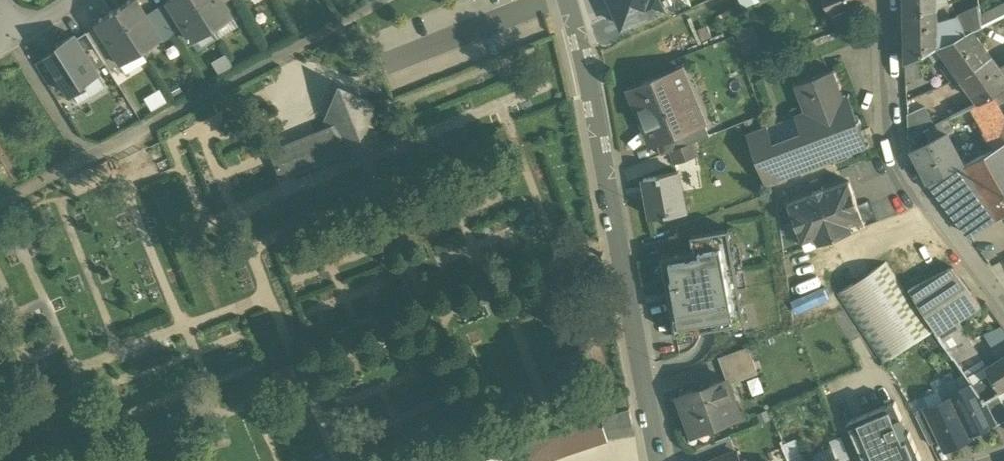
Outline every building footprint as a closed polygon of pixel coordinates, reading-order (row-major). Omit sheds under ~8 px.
[(135,0),(131,0),(114,11),(139,51),(160,38),(135,0)] [(165,1),(190,42),(211,29),(192,0),(167,0),(165,1)] [(211,29),(231,16),(221,0),(192,0),(211,29)] [(613,5),(623,27),(672,4),(671,0),(611,0),(613,5)] [(833,12),(830,13),(831,15),(867,0),(828,0),(833,12)] [(904,16),(938,9),(937,0),(904,0),(904,16)] [(981,16),(983,24),(1003,14),(1003,4),(981,16)] [(980,7),(960,18),(967,32),(972,30),(983,24),(981,16),(980,7)] [(938,9),(904,16),(904,63),(940,46),(943,45),(938,9)] [(139,51),(114,11),(94,24),(119,64),(139,51)] [(765,51),(755,25),(735,33),(746,59),(765,51)] [(943,45),(940,46),(962,78),(991,57),(972,30),(967,32),(943,45)] [(104,63),(85,33),(75,39),(94,69),(104,63)] [(73,36),(55,47),(57,50),(45,58),(68,95),(83,86),(81,82),(96,73),(94,69),(75,39),(73,36)] [(962,78),(981,104),(982,104),(992,98),(1003,90),(1003,76),(1000,70),(991,57),(962,78)] [(682,68),(631,90),(653,143),(657,142),(704,121),(682,68)] [(805,110),(793,114),(800,131),(774,141),(767,124),(746,133),(766,185),(853,152),(847,135),(858,131),(834,70),(795,85),(805,110)] [(992,98),(997,107),(1003,103),(1003,90),(992,98)] [(369,104),(340,92),(339,92),(339,93),(327,121),(326,121),(325,122),(331,126),(269,151),(280,180),(347,153),(349,157),(351,157),(350,156),(376,146),(376,147),(378,146),(368,121),(370,104),(369,104)] [(992,98),(982,104),(981,104),(972,108),(994,148),(1003,143),(1003,118),(997,107),(992,98)] [(926,106),(908,114),(909,139),(926,131),(934,127),(926,106)] [(934,127),(926,131),(931,142),(948,133),(949,135),(954,132),(948,120),(934,127)] [(704,121),(657,142),(662,153),(671,150),(693,142),(710,135),(704,121)] [(931,142),(914,151),(930,182),(964,166),(965,166),(949,135),(948,133),(931,142)] [(693,142),(671,150),(676,162),(698,154),(693,142)] [(964,166),(995,220),(1003,214),(1003,143),(965,166),(964,166)] [(995,220),(964,166),(930,182),(970,236),(995,220)] [(658,176),(644,178),(650,217),(687,211),(679,170),(658,174),(658,176)] [(849,181),(825,190),(824,188),(813,192),(813,194),(789,203),(806,248),(865,226),(849,181)] [(662,258),(676,334),(745,321),(728,229),(692,236),(695,252),(662,258)] [(888,264),(839,294),(882,362),(930,332),(888,264)] [(958,265),(910,290),(937,334),(987,302),(958,265)] [(959,321),(939,333),(959,365),(979,352),(959,321)] [(993,350),(999,359),(1003,355),(1003,343),(993,350)] [(748,347),(724,356),(733,378),(757,369),(748,347)] [(985,367),(991,376),(1000,391),(1003,389),(1003,355),(999,359),(985,367)] [(991,376),(974,386),(984,401),(998,393),(997,392),(1000,391),(991,376)] [(726,379),(679,396),(693,434),(740,416),(726,379)] [(974,386),(972,384),(950,395),(951,399),(968,434),(993,422),(994,422),(984,401),(974,386)] [(998,393),(984,401),(994,422),(993,422),(995,426),(1003,422),(1003,404),(1003,402),(998,393)] [(929,409),(927,410),(941,440),(946,450),(970,438),(968,434),(951,399),(929,409)] [(849,423),(864,460),(920,460),(909,434),(906,435),(894,405),(849,423)] [(941,440),(927,410),(929,409),(928,406),(914,413),(929,445),(941,440)] [(607,430),(638,425),(636,409),(604,415),(607,430)] [(528,460),(554,460),(608,443),(601,421),(523,447),(528,460)] [(695,450),(699,460),(701,460),(735,447),(730,436),(695,450)] [(736,450),(710,460),(741,460),(736,450)]
